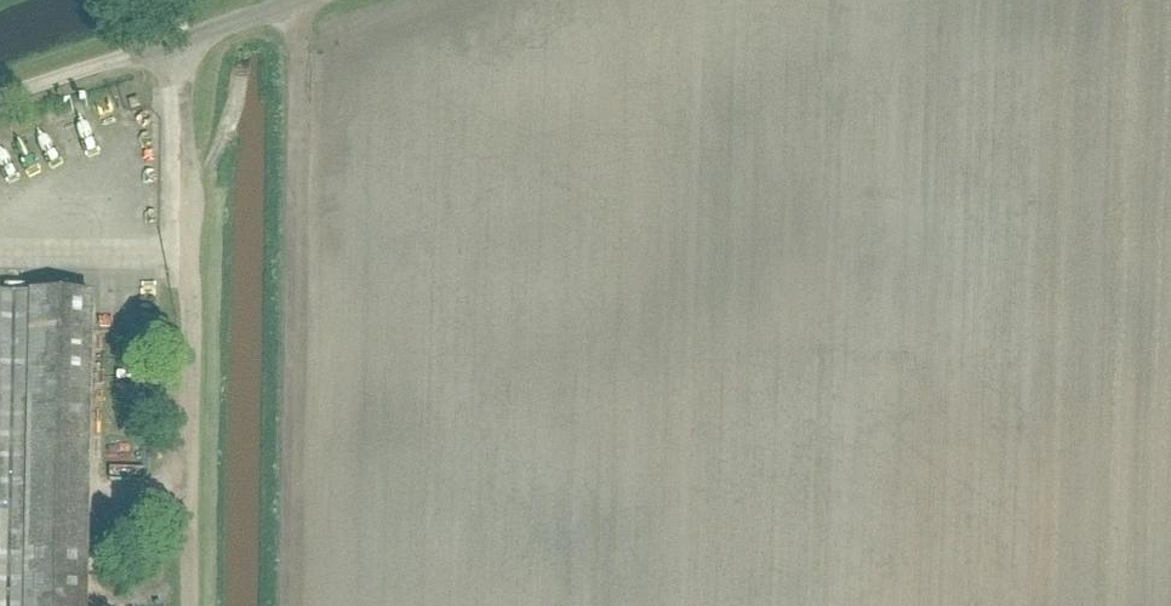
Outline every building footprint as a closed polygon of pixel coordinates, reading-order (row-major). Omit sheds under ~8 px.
[(0,300),(0,605),(88,605),(93,302),(0,300)]
